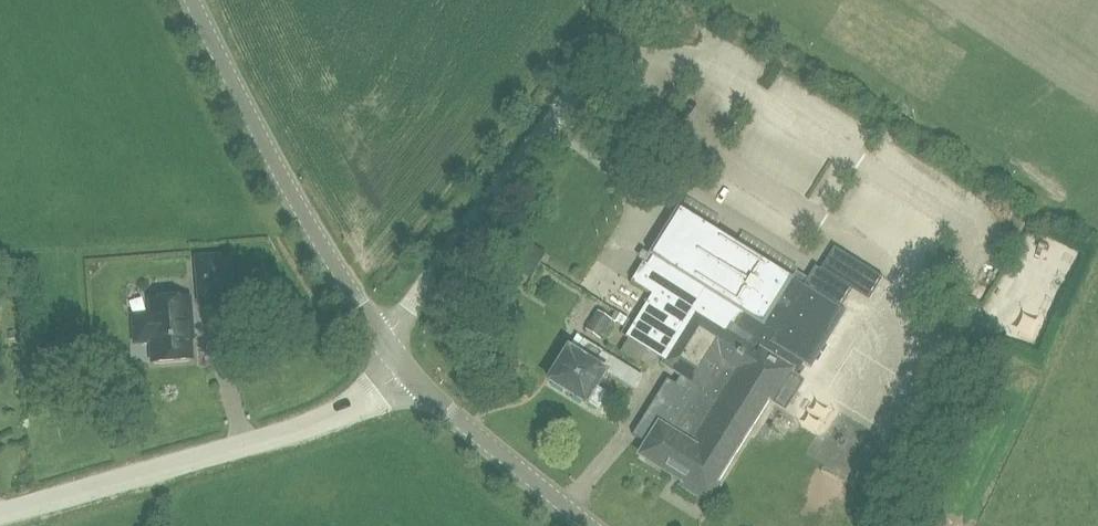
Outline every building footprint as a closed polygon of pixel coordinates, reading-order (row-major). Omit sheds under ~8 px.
[(660,359),(734,241),(681,208),(651,256),(653,256),(648,265),(643,262),(631,282),(652,295),(626,337),(660,359)] [(734,241),(660,359),(665,361),(663,364),(702,389),(674,433),(660,424),(641,455),(684,482),(681,487),(710,505),(722,486),(719,483),(770,401),(773,402),(793,370),(751,344),(756,337),(738,326),(746,314),(763,325),(793,278),(734,241)] [(870,300),(884,278),(835,247),(821,270),(870,300)] [(203,298),(227,296),(225,259),(201,261),(203,298)] [(857,293),(809,264),(773,322),(783,327),(772,342),(784,349),(793,335),(822,355),(857,293)] [(189,357),(186,325),(189,325),(187,300),(154,302),(155,317),(136,318),(138,339),(157,337),(158,359),(189,357)] [(601,339),(613,320),(598,311),(586,329),(601,339)] [(615,359),(585,339),(576,353),(570,348),(549,381),(587,404),(589,402),(599,408),(607,394),(597,388),(615,359)]
